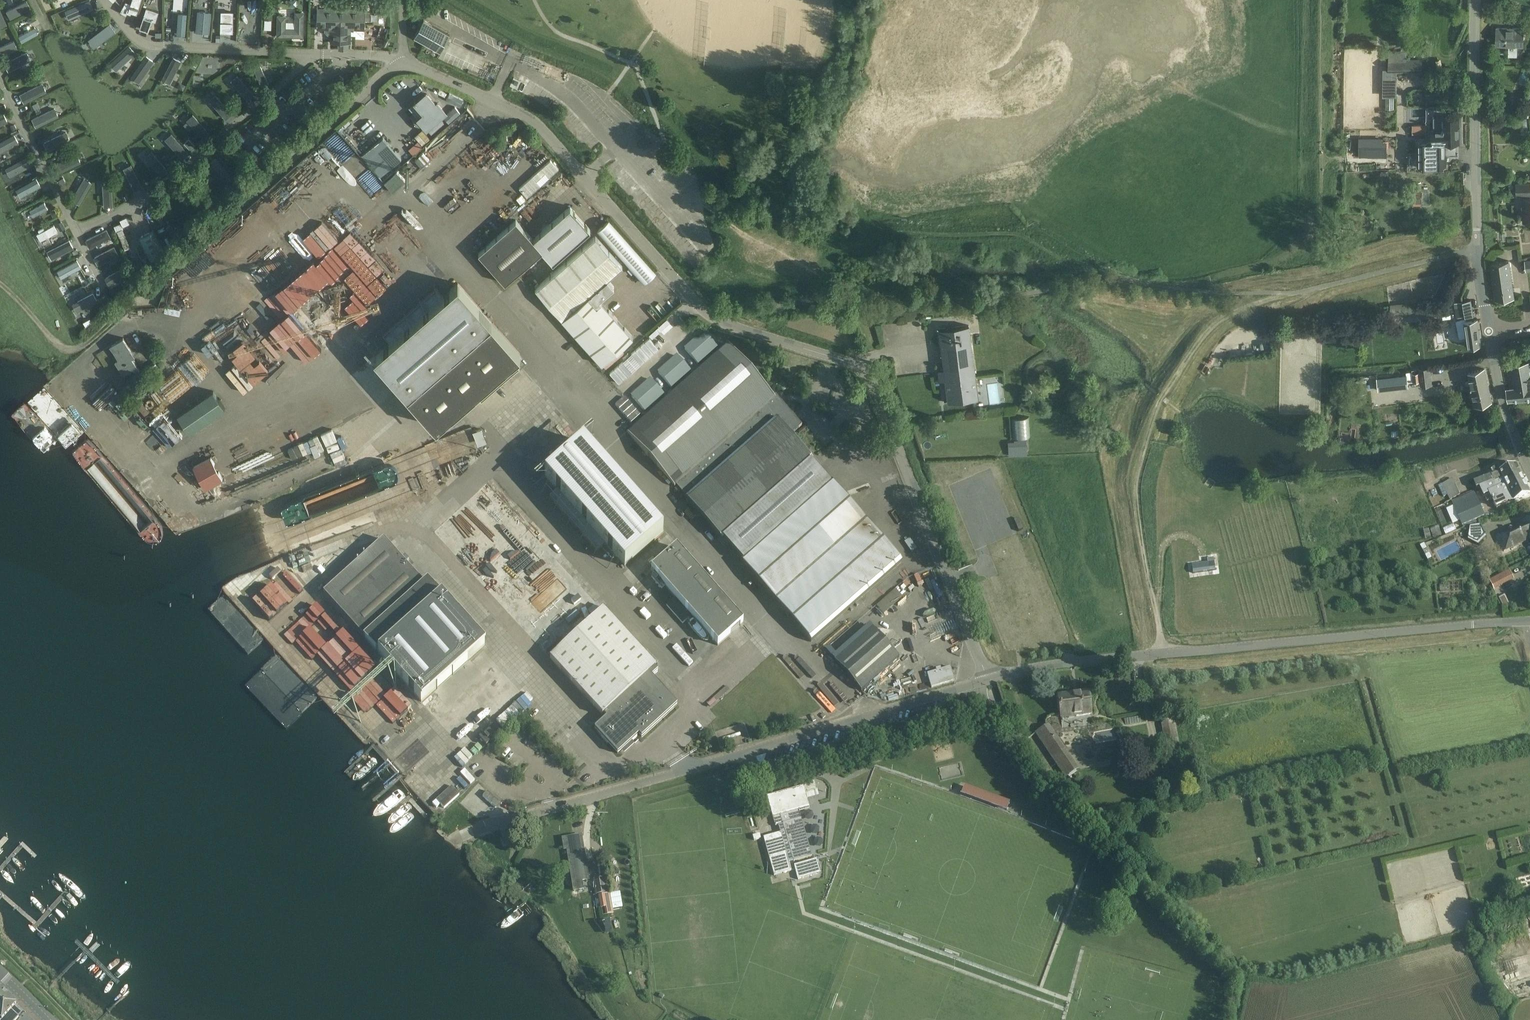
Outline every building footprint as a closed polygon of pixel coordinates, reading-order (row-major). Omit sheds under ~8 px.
[(65,10),(69,19),(95,8),(91,0),(87,0),(65,10)] [(126,14),(128,10),(137,13),(141,0),(132,0),(131,4),(126,1),(120,11),(126,14)] [(28,1),(7,11),(11,18),(31,8),(28,1)] [(146,7),(139,27),(148,30),(152,20),(156,21),(159,12),(146,7)] [(271,29),(272,10),(264,9),(264,29),(271,29)] [(318,9),(317,28),(325,29),(325,32),(328,34),(331,34),(331,42),(350,43),(350,34),(355,34),(355,37),(364,38),(365,10),(318,9)] [(220,32),(233,32),(233,12),(221,11),(220,32)] [(177,12),(176,33),(184,33),(186,13),(177,12)] [(210,13),(199,12),(198,32),(208,33),(210,13)] [(277,36),(303,36),(304,12),(295,12),(295,28),(286,27),(286,16),(277,16),(277,36)] [(424,19),(414,37),(440,51),(450,33),(424,19)] [(111,22),(89,39),(95,47),(117,30),(111,22)] [(35,26),(19,35),(22,42),(39,33),(35,26)] [(1524,28),(1497,27),(1496,45),(1523,46),(1524,28)] [(0,46),(0,56),(18,48),(14,40),(0,46)] [(130,45),(110,63),(116,70),(136,52),(130,45)] [(1390,70),(1382,70),(1383,96),(1397,96),(1397,72),(1422,72),(1422,58),(1406,58),(1406,49),(1389,49),(1390,70)] [(28,52),(5,63),(9,71),(31,60),(28,52)] [(146,55),(131,77),(139,82),(154,61),(146,55)] [(172,57),(161,79),(169,83),(180,61),(172,57)] [(259,64),(253,67),(261,86),(268,83),(259,64)] [(237,74),(230,80),(246,99),(253,93),(237,74)] [(43,83),(20,94),(24,102),(47,91),(43,83)] [(215,93),(208,99),(225,118),(231,112),(215,93)] [(417,101),(416,99),(414,101),(425,113),(419,118),(431,133),(443,122),(439,117),(445,112),(437,103),(435,104),(426,93),(417,101)] [(55,107),(32,118),(36,126),(58,115),(55,107)] [(454,118),(461,112),(458,108),(450,114),(454,118)] [(193,114),(186,120),(203,138),(209,133),(193,114)] [(1459,143),(1459,117),(1444,117),(1444,118),(1442,118),(1443,129),(1432,129),(1432,142),(1419,142),(1420,169),(1447,169),(1447,143),(1459,143)] [(1426,125),(1412,124),(1412,133),(1426,133),(1426,125)] [(66,132),(44,143),(48,150),(70,140),(66,132)] [(171,133),(164,139),(181,158),(187,152),(171,133)] [(0,142),(0,153),(19,142),(15,134),(0,142)] [(386,137),(367,156),(387,177),(406,159),(386,137)] [(1387,138),(1360,138),(1360,156),(1387,156),(1387,138)] [(150,151),(144,156),(160,175),(167,170),(150,151)] [(78,154),(55,165),(59,173),(81,162),(78,154)] [(27,156),(5,168),(10,176),(31,164),(27,156)] [(519,188),(527,197),(541,184),(536,180),(545,172),(549,176),(558,168),(550,159),(519,188)] [(218,160),(206,170),(222,188),(234,178),(218,160)] [(130,164),(123,168),(134,191),(141,187),(130,164)] [(37,177),(16,189),(21,197),(41,185),(37,177)] [(84,178),(72,199),(80,204),(92,182),(84,178)] [(110,181),(102,182),(103,207),(112,206),(110,181)] [(1529,195),(1529,183),(1516,183),(1516,196),(1529,195)] [(45,202),(30,210),(33,216),(48,208),(45,202)] [(257,206),(255,208),(267,223),(269,221),(257,206)] [(533,239),(516,219),(478,252),(505,283),(543,249),(553,262),(590,229),(570,206),(533,239)] [(59,219),(54,221),(58,230),(64,227),(59,219)] [(609,219),(597,230),(644,282),(656,272),(609,219)] [(54,224),(37,233),(40,240),(58,231),(54,224)] [(117,230),(123,249),(129,247),(123,228),(117,230)] [(106,229),(85,240),(88,248),(110,237),(106,229)] [(153,230),(138,237),(150,260),(164,253),(153,230)] [(562,318),(601,364),(632,336),(599,299),(614,286),(608,279),(622,265),(596,235),(535,288),(562,318)] [(70,239),(47,251),(52,259),(74,247),(70,239)] [(298,244),(266,269),(283,290),(265,304),(290,336),(310,321),(299,307),(348,268),(332,248),(313,263),(298,244)] [(114,246),(93,257),(97,265),(118,254),(114,246)] [(76,259),(56,271),(60,279),(80,267),(76,259)] [(1509,261),(1490,264),(1495,301),(1515,298),(1509,261)] [(123,266),(104,277),(109,286),(128,275),(123,266)] [(356,319),(381,296),(361,275),(337,298),(356,319)] [(69,294),(88,284),(84,277),(65,287),(69,294)] [(374,356),(408,395),(492,321),(458,282),(443,295),(436,288),(383,334),(390,342),(374,356)] [(92,292),(71,304),(76,312),(97,300),(92,292)] [(1474,315),(1471,299),(1463,300),(1466,317),(1474,315)] [(332,303),(296,336),(313,355),(349,322),(332,303)] [(1464,322),(1468,347),(1481,345),(1480,336),(1482,336),(1480,329),(1479,329),(1478,320),(1464,322)] [(520,369),(514,361),(521,355),(492,321),(408,395),(407,395),(437,429),(475,395),(482,402),(520,369)] [(945,380),(948,398),(978,394),(969,325),(938,329),(944,369),(938,369),(939,380),(945,380)] [(205,344),(189,354),(203,375),(218,365),(236,392),(267,371),(257,356),(255,358),(241,336),(228,345),(234,353),(228,356),(231,360),(221,367),(205,344)] [(135,356),(131,350),(123,338),(110,346),(119,359),(115,361),(123,374),(136,365),(132,358),(135,356)] [(633,355),(639,362),(655,350),(648,342),(633,355)] [(790,435),(802,425),(778,396),(775,398),(730,346),(628,433),(721,541),(810,461),(790,435)] [(1509,401),(1529,397),(1529,361),(1506,365),(1510,388),(1507,388),(1509,401)] [(1420,381),(1421,386),(1432,385),(1430,367),(1419,368),(1419,372),(1412,373),(1413,382),(1420,381)] [(1472,389),(1489,385),(1485,368),(1468,372),(1470,380),(1466,380),(1467,384),(1471,383),(1471,385),(1468,386),(1469,389),(1472,389)] [(1387,385),(1388,390),(1408,388),(1406,376),(1377,379),(1377,386),(1387,385)] [(1492,401),(1489,385),(1472,389),(1475,405),(1492,401)] [(113,387),(91,404),(135,459),(157,442),(113,387)] [(189,432),(225,408),(213,390),(177,414),(189,432)] [(457,457),(478,448),(469,427),(444,438),(446,444),(450,442),(457,457)] [(320,433),(325,445),(337,440),(332,428),(320,433)] [(476,444),(485,442),(482,428),(473,430),(476,444)] [(163,429),(157,434),(165,444),(171,439),(163,429)] [(1027,455),(1026,440),(1008,441),(1008,455),(1027,455)] [(624,566),(663,532),(583,441),(545,475),(557,490),(549,496),(597,550),(605,544),(624,566)] [(340,448),(330,452),(335,466),(346,462),(340,448)] [(235,458),(238,466),(258,458),(255,450),(235,458)] [(222,479),(211,457),(194,466),(205,488),(222,479)] [(829,483),(811,461),(724,538),(744,559),(740,561),(811,641),(902,562),(830,482),(829,483)] [(1474,482),(1477,489),(1480,488),(1481,489),(1486,487),(1485,485),(1495,481),(1496,483),(1504,479),(1506,482),(1522,474),(1517,464),(1500,472),(1498,467),(1493,469),(1495,474),(1493,475),(1492,474),(1474,482)] [(1522,474),(1506,482),(1504,479),(1496,483),(1495,481),(1485,485),(1486,487),(1481,489),(1484,496),(1489,494),(1496,507),(1506,502),(1515,501),(1529,493),(1529,491),(1522,474)] [(1448,495),(1450,499),(1460,495),(1453,479),(1438,485),(1443,496),(1448,495)] [(1485,516),(1475,491),(1451,502),(1462,526),(1485,516)] [(1522,523),(1497,535),(1496,539),(1503,551),(1506,551),(1529,540),(1529,539),(1529,538),(1529,519),(1522,523)] [(1440,525),(1431,529),(1433,537),(1443,533),(1440,525)] [(1470,527),(1468,539),(1479,545),(1487,537),(1481,525),(1470,527)] [(378,653),(421,702),(485,645),(441,596),(427,580),(424,583),(389,544),(392,541),(388,537),(385,540),(384,539),(374,548),(370,544),(362,552),(366,555),(323,593),(364,638),(378,653)] [(677,547),(651,570),(718,645),(743,623),(677,547)] [(1453,557),(1442,561),(1446,569),(1456,565),(1453,557)] [(1193,573),(1209,570),(1208,562),(1191,564),(1193,573)] [(1494,590),(1514,580),(1510,570),(1489,580),(1494,590)] [(558,577),(531,601),(540,611),(567,588),(558,577)] [(255,599),(271,618),(291,601),(275,582),(255,599)] [(883,612),(903,598),(896,589),(876,603),(883,612)] [(300,616),(309,625),(317,617),(323,611),(315,602),(300,616)] [(617,753),(639,734),(641,737),(677,704),(652,676),(658,671),(600,607),(547,655),(601,715),(603,714),(605,716),(593,728),(617,753)] [(293,617),(283,624),(288,632),(298,625),(293,617)] [(873,627),(835,661),(861,691),(899,657),(873,627)] [(367,676),(375,669),(348,638),(346,637),(341,632),(332,641),(327,650),(329,652),(325,662),(321,665),(320,669),(324,674),(334,678),(347,694),(360,683),(374,698),(378,700),(392,687),(388,685),(385,682),(383,687),(378,684),(372,678),(367,676)] [(676,644),(671,648),(688,666),(693,661),(676,644)] [(932,687),(955,680),(951,667),(927,674),(932,687)] [(1088,691),(1058,695),(1061,717),(1091,714),(1088,691)] [(518,698),(495,720),(504,729),(527,707),(518,698)] [(1181,753),(1174,717),(1161,719),(1167,755),(1181,753)] [(1079,769),(1049,724),(1035,733),(1065,778),(1079,769)] [(1115,730),(1096,732),(1097,740),(1116,737),(1115,730)] [(785,831),(793,861),(812,856),(799,810),(809,807),(805,793),(817,790),(814,780),(802,783),(803,786),(767,796),(775,826),(783,824),(785,831)] [(1007,809),(1010,800),(965,783),(961,793),(1007,809)] [(443,808),(459,795),(452,785),(435,799),(443,808)] [(488,792),(483,797),(496,808),(501,803),(488,792)] [(773,835),(763,837),(764,841),(769,858),(774,875),(791,870),(789,862),(793,861),(785,831),(780,833),(773,835)] [(573,881),(588,879),(581,833),(563,836),(565,848),(567,847),(573,881)] [(820,873),(817,859),(794,865),(798,879),(820,873)] [(607,893),(605,879),(594,881),(595,894),(607,893)] [(611,894),(601,895),(603,908),(613,906),(611,894)] [(1113,907),(1122,910),(1127,897),(1118,894),(1113,907)] [(18,1016),(12,1011),(16,1005),(8,996),(0,1006),(0,1019),(15,1019),(18,1016)]
